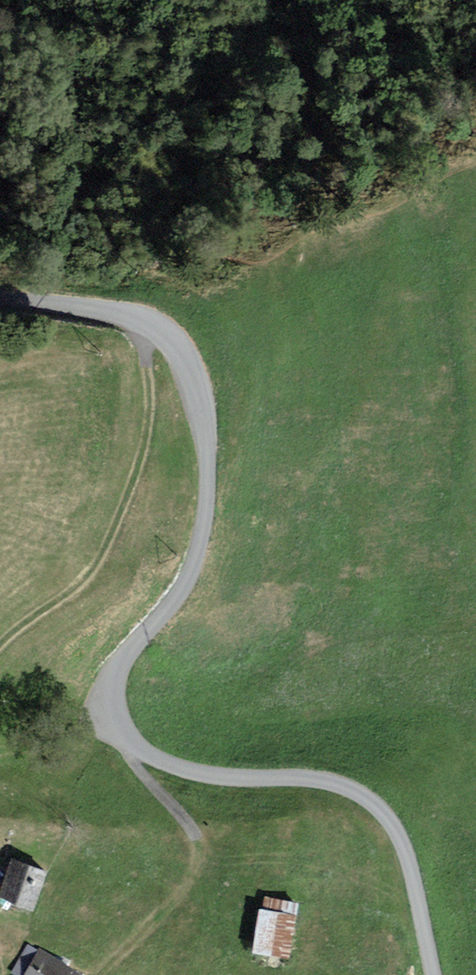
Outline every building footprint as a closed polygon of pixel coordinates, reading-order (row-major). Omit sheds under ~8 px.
[(0,887),(0,895),(34,907),(47,869),(11,856),(0,887)] [(271,909),(262,952),(294,958),(302,916),(271,909)] [(22,974),(84,974),(85,974),(39,947),(22,974)]
